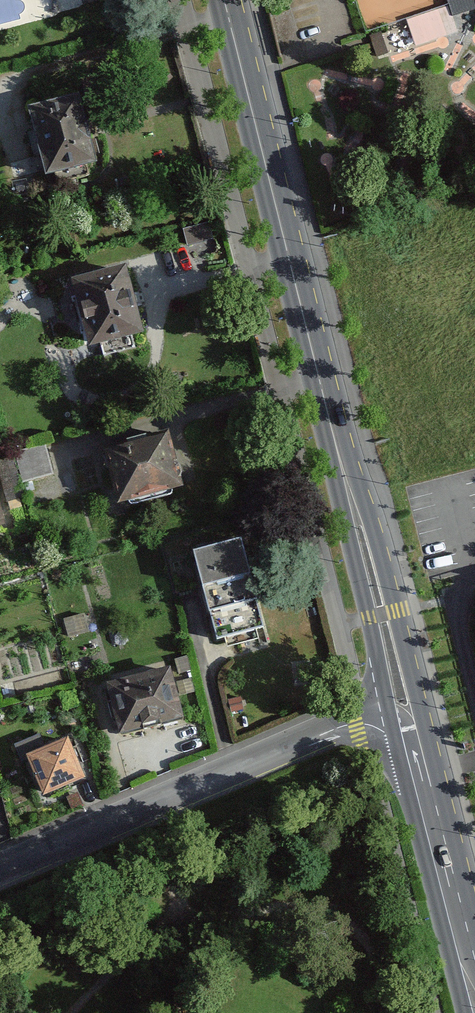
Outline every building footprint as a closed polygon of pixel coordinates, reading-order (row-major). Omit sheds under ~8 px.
[(448,6),(451,15),(474,7),(474,6),(473,0),(446,0),(448,6)] [(78,102),(29,115),(44,170),(46,180),(57,177),(59,187),(87,179),(84,170),(95,167),(86,130),(78,102)] [(185,245),(210,241),(208,226),(183,230),(185,245)] [(126,270),(72,285),(90,355),(143,341),(126,270)] [(168,436),(101,454),(117,511),(183,494),(168,436)] [(52,477),(46,446),(12,454),(20,485),(52,477)] [(238,541),(194,553),(217,636),(261,624),(238,541)] [(169,662),(107,678),(121,734),(184,718),(169,662)] [(66,731),(25,749),(44,789),(84,771),(66,731)]
